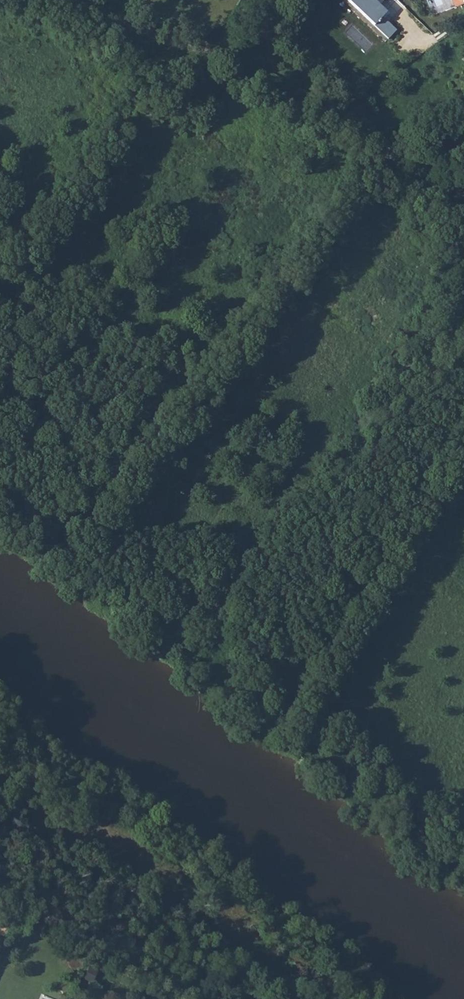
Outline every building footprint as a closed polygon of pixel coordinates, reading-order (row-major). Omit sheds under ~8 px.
[(386,42),(396,31),(383,18),(388,13),(381,6),(385,0),(342,0),(386,42)] [(449,10),(461,5),(460,1),(463,0),(445,0),(449,10)]
